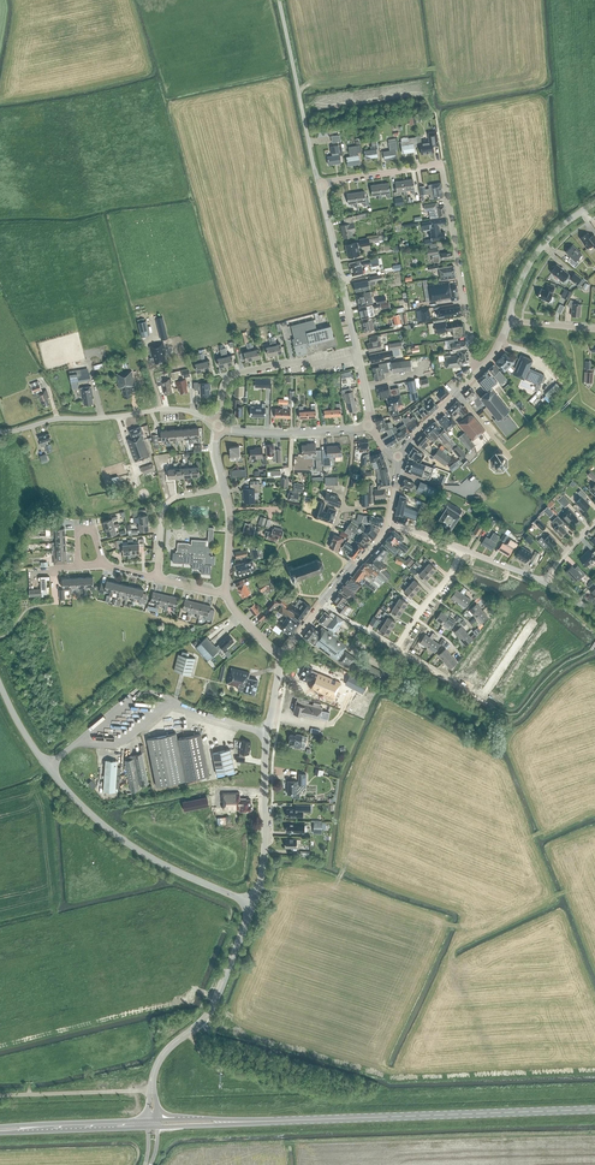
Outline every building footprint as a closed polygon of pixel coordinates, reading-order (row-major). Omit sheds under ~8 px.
[(420,136),(416,136),(417,145),(420,144),(421,154),(434,152),(433,146),(438,145),(436,132),(433,132),(434,138),(429,139),(429,141),(421,142),(420,136)] [(415,137),(408,138),(409,141),(401,142),(402,145),(401,145),(402,153),(414,151),(413,145),(417,145),(415,137)] [(375,145),(375,149),(376,149),(380,148),(379,141),(371,142),(371,146),(375,145)] [(397,149),(397,147),(396,141),(388,142),(390,151),(383,152),(384,160),(397,158),(395,150),(397,149)] [(328,165),(341,163),(340,156),(343,155),(341,145),(331,147),(332,156),(327,156),(328,165)] [(357,153),(361,152),(360,145),(348,147),(350,157),(346,157),(347,165),(360,164),(359,155),(358,155),(357,153)] [(364,151),(365,159),(377,157),(376,149),(375,149),(374,149),(373,146),(370,146),(370,150),(364,151)] [(413,179),(404,181),(406,191),(411,190),(412,194),(415,194),(413,179)] [(406,191),(404,181),(395,182),(397,192),(403,191),(404,195),(406,195),(406,191)] [(388,183),(379,184),(381,194),(387,193),(387,198),(390,197),(388,183)] [(440,183),(430,185),(428,185),(429,189),(425,189),(425,186),(420,186),(421,199),(420,199),(420,202),(422,202),(422,201),(424,200),(424,195),(430,194),(431,199),(443,197),(440,183)] [(382,199),(381,194),(379,184),(371,186),(372,196),(378,195),(379,199),(382,199)] [(364,191),(355,193),(357,203),(363,202),(364,206),(366,206),(365,197),(364,191)] [(357,203),(355,193),(347,194),(348,204),(354,203),(355,207),(358,207),(357,203)] [(395,198),(396,206),(404,205),(403,197),(395,198)] [(430,219),(446,216),(444,205),(438,206),(437,203),(424,205),(425,211),(428,210),(430,219)] [(351,231),(355,230),(352,216),(343,218),(345,225),(341,225),(344,238),(352,236),(351,231)] [(430,221),(422,223),(423,230),(430,229),(431,234),(430,235),(431,240),(445,238),(444,232),(440,233),(439,225),(447,223),(446,217),(430,220),(430,221)] [(580,238),(584,243),(583,244),(587,248),(592,245),(594,248),(594,247),(594,237),(593,234),(590,237),(587,233),(580,238)] [(357,242),(345,245),(348,258),(360,255),(358,246),(360,245),(360,247),(370,245),(368,238),(359,240),(359,242),(357,243),(357,242)] [(572,259),(569,262),(574,268),(580,262),(577,260),(582,254),(572,245),(565,252),(572,259)] [(438,254),(437,248),(427,249),(428,255),(432,255),(433,262),(440,261),(442,260),(446,260),(446,259),(452,258),(451,251),(441,253),(441,254),(438,254)] [(369,259),(371,267),(380,265),(378,257),(369,259)] [(363,273),(361,265),(363,264),(363,265),(369,263),(368,259),(349,263),(352,276),(363,273)] [(558,279),(558,278),(562,282),(566,277),(569,280),(570,279),(576,284),(581,279),(575,273),(571,277),(568,274),(556,264),(555,266),(553,266),(552,267),(552,268),(552,270),(550,272),(555,275),(554,276),(554,277),(556,279),(558,279)] [(454,266),(439,268),(438,265),(428,267),(429,271),(439,269),(440,280),(455,278),(454,266)] [(376,284),(375,281),(382,279),(381,275),(369,277),(370,280),(354,283),(355,292),(369,289),(368,285),(376,284)] [(451,300),(459,299),(457,286),(450,287),(449,282),(427,285),(430,302),(451,299),(451,300)] [(541,289),(537,297),(549,302),(552,294),(552,293),(554,287),(547,284),(544,290),(541,289)] [(366,293),(356,294),(359,306),(368,304),(375,302),(374,296),(367,297),(366,293)] [(572,308),(571,316),(580,316),(581,304),(574,304),(574,301),(570,299),(567,306),(572,308)] [(372,305),(366,306),(359,308),(361,319),(369,317),(374,316),(372,305)] [(461,314),(460,307),(437,310),(438,318),(461,314)] [(420,309),(422,321),(430,319),(428,308),(420,309)] [(393,315),(387,317),(387,319),(393,318),(394,325),(400,323),(398,314),(393,315)] [(167,339),(162,317),(157,318),(162,340),(167,339)] [(362,320),(365,332),(374,331),(371,318),(362,320)] [(314,351),(322,349),(323,351),(327,350),(327,348),(337,345),(335,336),(333,337),(330,326),(316,329),(314,320),(291,326),(294,339),(295,341),(293,341),(296,356),(307,353),(308,355),(314,353),(314,351)] [(149,335),(146,321),(138,323),(141,337),(149,335)] [(433,323),(433,324),(435,333),(453,330),(454,338),(465,336),(463,324),(456,325),(456,323),(452,324),(452,326),(447,327),(446,321),(433,323)] [(273,345),(273,346),(275,354),(282,353),(280,344),(276,345),(274,336),(271,337),(272,342),(273,345)] [(369,338),(370,343),(367,343),(369,352),(381,349),(381,346),(382,345),(381,341),(380,342),(380,341),(379,341),(378,336),(369,338)] [(467,348),(465,340),(458,341),(457,339),(448,340),(449,349),(452,348),(452,351),(467,348)] [(273,345),(272,342),(270,343),(271,346),(266,347),(268,356),(275,354),(273,346),(273,345)] [(154,361),(155,364),(166,361),(163,348),(164,348),(163,343),(149,346),(152,358),(150,358),(151,362),(154,361)] [(244,352),(244,353),(240,354),(241,360),(245,359),(246,361),(253,359),(251,351),(250,347),(247,348),(248,351),(244,352)] [(225,348),(223,349),(227,366),(234,364),(232,355),(227,356),(225,348)] [(219,367),(226,366),(227,366),(223,349),(220,349),(222,357),(217,359),(219,367)] [(258,349),(251,351),(253,359),(260,358),(258,349)] [(443,353),(444,355),(446,368),(460,366),(460,363),(462,363),(469,362),(467,349),(460,351),(457,351),(458,355),(450,357),(450,352),(443,353)] [(369,354),(371,363),(384,360),(383,358),(393,356),(392,350),(382,352),(369,354)] [(200,354),(201,359),(202,362),(204,371),(211,369),(209,360),(205,361),(203,353),(200,354)] [(523,356),(521,355),(515,368),(511,365),(514,362),(505,353),(495,363),(504,372),(510,366),(514,370),(512,374),(515,375),(524,379),(539,385),(544,375),(529,368),(532,360),(524,356),(523,356)] [(391,362),(392,372),(412,370),(410,360),(391,362)] [(594,370),(594,368),(592,368),(592,361),(586,361),(586,370),(594,370)] [(202,362),(195,364),(197,372),(204,371),(202,362)] [(372,368),(375,380),(382,379),(384,378),(383,373),(389,372),(387,362),(378,364),(379,367),(372,368)] [(488,370),(500,384),(506,379),(494,364),(488,370)] [(181,370),(183,378),(191,376),(189,368),(181,370)] [(123,393),(124,398),(131,397),(130,394),(131,394),(130,386),(134,386),(132,371),(116,374),(119,387),(121,387),(122,393),(123,393)] [(172,380),(179,378),(177,371),(170,373),(172,380)] [(491,388),(490,389),(489,388),(497,382),(487,371),(483,375),(477,381),(486,392),(480,397),(496,417),(493,420),(506,435),(517,426),(506,413),(509,410),(491,388)] [(71,382),(90,379),(89,374),(85,375),(85,372),(69,375),(71,382)] [(419,380),(421,388),(429,385),(427,378),(419,380)] [(162,385),(164,395),(172,393),(170,387),(171,387),(170,382),(171,382),(171,379),(169,380),(169,379),(161,380),(162,385)] [(179,387),(180,394),(188,392),(186,386),(187,386),(186,379),(176,382),(177,388),(179,387)] [(260,379),(260,387),(270,388),(271,379),(260,379)] [(417,391),(415,380),(407,381),(410,392),(417,391)] [(31,387),(33,393),(41,390),(39,384),(38,381),(30,384),(31,387)] [(193,383),(194,390),(200,390),(201,396),(210,396),(209,389),(210,389),(210,383),(200,383),(200,386),(198,387),(198,382),(193,383)] [(553,400),(564,388),(558,382),(546,393),(553,400)] [(83,398),(84,404),(93,403),(92,397),(93,396),(92,386),(80,388),(82,398),(83,398)] [(235,386),(235,396),(243,397),(243,387),(235,386)] [(384,387),(377,389),(380,400),(387,398),(390,415),(398,414),(398,412),(397,405),(402,404),(400,395),(391,397),(389,386),(384,387)] [(357,404),(356,400),(354,401),(352,391),(350,392),(349,388),(342,390),(342,394),(343,394),(345,402),(347,402),(349,412),(356,411),(355,404),(357,404)] [(436,395),(441,401),(449,393),(444,388),(436,395)] [(475,393),(470,388),(462,395),(467,400),(470,403),(473,400),(475,402),(474,403),(477,407),(482,403),(480,399),(475,393)] [(41,401),(43,407),(49,404),(47,398),(48,398),(46,390),(36,394),(39,401),(41,401)] [(238,400),(233,399),(233,406),(235,406),(235,416),(242,416),(242,406),(241,406),(241,403),(239,403),(239,400),(238,400)] [(283,399),(283,404),(283,409),(282,418),(290,418),(290,409),(287,409),(288,399),(283,399)] [(430,399),(427,401),(429,403),(424,407),(430,414),(438,407),(431,399),(431,400),(430,399)] [(457,412),(462,418),(468,413),(468,410),(464,406),(463,407),(457,401),(447,411),(453,417),(457,412)] [(264,407),(264,403),(261,403),(261,407),(250,407),(250,416),(264,417),(265,407),(264,407)] [(336,409),(332,409),(333,416),(341,415),(340,409),(340,403),(336,404),(336,409)] [(333,416),(332,409),(328,410),(328,404),(324,405),(324,410),(324,416),(333,416)] [(311,411),(307,411),(308,417),(316,417),(316,410),(315,410),(315,405),(311,405),(311,411)] [(308,417),(307,411),(303,411),(303,406),(299,406),(299,412),(299,418),(308,417)] [(419,412),(418,410),(414,413),(416,416),(418,418),(419,418),(422,421),(430,414),(423,406),(419,409),(420,411),(419,412)] [(275,417),(282,418),(283,409),(275,409),(275,417)] [(444,415),(438,421),(447,431),(456,423),(451,418),(449,420),(444,415)] [(472,440),(485,430),(474,416),(468,415),(458,423),(472,440)] [(402,418),(404,424),(410,432),(419,424),(413,416),(410,419),(408,416),(405,419),(403,417),(402,418)] [(383,418),(375,420),(376,425),(377,425),(378,431),(391,428),(389,424),(384,425),(383,418)] [(435,422),(424,431),(433,440),(438,436),(439,437),(438,437),(444,444),(446,442),(451,448),(456,444),(453,440),(443,429),(442,430),(441,429),(435,422)] [(391,428),(393,432),(398,441),(410,433),(404,424),(397,429),(396,427),(391,428)] [(142,434),(143,434),(141,427),(129,431),(132,438),(127,439),(135,462),(150,457),(144,440),(144,439),(142,434)] [(199,428),(191,429),(192,438),(193,438),(197,438),(198,443),(201,443),(200,437),(199,437),(199,428)] [(389,434),(382,438),(387,447),(398,441),(393,432),(391,428),(386,430),(389,434)] [(183,429),(176,430),(177,439),(178,439),(182,439),(183,444),(186,444),(185,438),(184,439),(183,429)] [(191,429),(183,429),(184,439),(185,438),(190,438),(190,444),(193,443),(193,438),(192,438),(191,429)] [(176,430),(168,431),(169,440),(170,440),(175,439),(175,445),(178,445),(178,439),(177,439),(176,430)] [(166,446),(168,445),(171,445),(170,440),(169,440),(168,431),(161,431),(161,440),(166,440),(166,446)] [(423,432),(415,442),(424,450),(428,445),(425,442),(426,441),(427,443),(430,439),(428,438),(423,432)] [(458,437),(469,451),(475,446),(464,433),(458,437)] [(42,447),(45,446),(47,453),(53,451),(50,444),(48,445),(47,441),(51,439),(49,434),(39,437),(41,442),(40,442),(39,444),(40,446),(42,447)] [(368,442),(359,443),(359,452),(369,451),(368,442)] [(321,450),(316,450),(315,443),(310,444),(310,445),(301,446),(302,456),(314,455),(314,459),(321,459),(321,450)] [(274,445),(266,445),(267,455),(272,455),(272,461),(276,461),(276,462),(280,462),(280,450),(275,450),(275,451),(274,451),(274,445)] [(323,466),(331,466),(330,457),(341,456),(341,445),(327,446),(327,450),(322,450),(323,462),(323,466)] [(458,445),(452,450),(461,459),(466,455),(458,445)] [(243,446),(231,447),(231,448),(229,449),(230,460),(235,460),(235,455),(240,455),(240,458),(239,446),(243,446)] [(424,455),(413,447),(408,455),(420,462),(424,455)] [(250,459),(262,458),(263,464),(266,464),(266,456),(262,456),(262,448),(257,448),(257,449),(250,449),(250,459)] [(451,458),(439,448),(432,456),(445,466),(451,458)] [(369,456),(371,463),(373,469),(379,467),(386,465),(381,452),(370,456),(369,456)] [(39,456),(42,464),(48,461),(46,454),(39,456)] [(505,459),(504,458),(501,455),(500,455),(496,455),(495,455),(495,456),(492,459),(492,464),(492,465),(493,464),(496,467),(496,468),(496,467),(501,467),(501,468),(501,467),(504,464),(505,464),(505,463),(504,463),(504,459),(505,459)] [(404,472),(411,474),(411,473),(415,474),(415,475),(429,480),(433,468),(416,462),(416,461),(408,459),(404,472)] [(470,463),(467,460),(460,466),(463,470),(470,463)] [(197,467),(192,467),(191,467),(192,477),(199,476),(199,467),(200,467),(199,461),(196,461),(197,467)] [(449,467),(452,471),(458,465),(455,461),(449,467)] [(182,468),(177,468),(176,468),(177,478),(184,477),(183,468),(185,468),(184,462),(181,462),(182,468)] [(189,467),(185,468),(183,468),(184,477),(192,477),(191,467),(192,467),(192,462),(189,462),(189,467)] [(141,467),(143,475),(155,470),(152,463),(141,467)] [(176,468),(177,468),(177,463),(174,463),(174,469),(168,469),(169,478),(177,478),(176,468)] [(374,489),(375,499),(387,497),(385,488),(390,487),(389,479),(390,479),(387,467),(376,469),(378,481),(378,489),(374,489)] [(280,486),(288,487),(289,478),(281,478),(280,486)] [(404,479),(401,487),(411,491),(412,489),(416,491),(417,490),(433,497),(437,489),(420,482),(418,486),(414,484),(414,483),(404,479)] [(287,499),(297,501),(298,492),(301,492),(303,485),(294,483),(293,487),(296,487),(295,491),(289,490),(287,499)] [(254,502),(254,493),(260,492),(259,484),(250,484),(250,489),(243,489),(243,498),(244,498),(244,503),(254,502)] [(587,487),(594,495),(594,484),(592,487),(589,484),(587,487)] [(373,503),(373,495),(372,485),(369,485),(369,487),(364,487),(364,493),(361,493),(361,505),(369,505),(369,503),(373,503)] [(581,509),(582,509),(584,511),(590,505),(584,499),(586,496),(580,490),(577,493),(581,497),(576,502),(578,505),(578,506),(578,507),(580,509),(581,509)] [(337,500),(338,496),(326,492),(324,499),(330,501),(329,504),(339,507),(341,501),(337,500)] [(556,496),(558,499),(557,499),(562,504),(562,503),(565,506),(569,503),(562,495),(559,493),(556,496)] [(403,515),(415,520),(418,511),(405,506),(407,498),(400,495),(395,514),(402,516),(403,515)] [(446,508),(438,521),(451,529),(460,516),(459,515),(462,511),(445,500),(441,505),(446,508)] [(318,501),(313,516),(332,523),(336,510),(329,507),(327,513),(322,511),(325,503),(318,501)] [(563,515),(560,518),(567,525),(570,522),(571,523),(573,524),(578,520),(576,518),(577,517),(569,509),(563,515)] [(133,520),(131,511),(124,512),(126,522),(133,520)] [(138,517),(139,522),(139,523),(148,522),(147,514),(138,515),(138,514),(133,515),(133,517),(138,517)] [(381,527),(384,519),(377,517),(376,517),(370,515),(364,516),(362,522),(368,524),(368,523),(370,524),(370,523),(374,524),(381,527)] [(413,525),(414,520),(407,518),(396,515),(394,522),(406,525),(406,523),(413,525)] [(117,519),(116,516),(111,518),(112,519),(103,521),(105,529),(114,526),(114,525),(113,520),(117,519)] [(258,524),(264,526),(266,518),(260,516),(258,524)] [(566,531),(560,524),(562,522),(557,516),(551,522),(555,527),(553,529),(561,536),(566,531)] [(490,528),(495,521),(490,518),(486,525),(490,528)] [(536,524),(542,530),(545,527),(539,521),(536,524)] [(139,523),(139,522),(134,522),(134,525),(139,525),(139,531),(149,530),(148,522),(139,523)] [(56,536),(65,535),(64,523),(50,524),(51,535),(56,535),(56,536)] [(115,528),(119,526),(119,523),(114,525),(114,526),(105,529),(108,536),(117,533),(115,528)] [(242,533),(253,536),(255,527),(251,526),(252,525),(249,524),(245,523),(244,527),(242,533)] [(358,528),(350,523),(344,531),(352,537),(358,528)] [(478,524),(473,532),(477,535),(483,526),(478,524)] [(361,525),(359,527),(372,539),(377,533),(380,530),(375,526),(374,528),(370,525),(366,529),(365,528),(361,525)] [(281,538),(283,531),(273,529),(272,532),(265,531),(264,536),(267,536),(266,538),(277,541),(278,537),(281,538)] [(394,530),(386,540),(382,545),(397,556),(401,551),(392,544),(394,542),(397,544),(396,545),(405,552),(409,548),(401,542),(404,538),(394,530)] [(362,533),(356,541),(364,548),(367,543),(370,540),(362,533)] [(489,539),(486,537),(481,544),(491,550),(496,543),(495,543),(499,536),(493,533),(489,539)] [(56,538),(56,542),(56,544),(65,543),(65,535),(56,536),(56,535),(51,535),(46,535),(46,538),(51,538),(56,538)] [(334,535),(329,547),(337,550),(340,545),(341,545),(344,539),(334,535)] [(551,548),(557,543),(549,535),(544,540),(541,538),(538,541),(544,548),(547,545),(551,548)] [(139,547),(144,546),(143,539),(138,539),(139,543),(133,544),(132,540),(130,540),(131,544),(131,555),(135,555),(135,553),(139,553),(139,547)] [(507,546),(502,543),(498,550),(508,556),(512,549),(513,548),(515,549),(517,544),(510,539),(507,544),(508,544),(507,546)] [(123,554),(128,554),(128,555),(131,555),(131,544),(130,540),(128,540),(128,544),(122,545),(122,540),(117,541),(118,548),(123,548),(123,554)] [(211,574),(211,565),(214,565),(215,556),(212,556),(212,555),(212,546),(205,545),(205,541),(191,540),(191,544),(189,544),(189,543),(177,543),(177,553),(173,553),(172,562),(192,563),(192,568),(201,569),(201,573),(211,574)] [(355,558),(359,554),(353,549),(353,548),(352,548),(352,547),(345,541),(340,548),(348,553),(348,554),(353,558),(355,558)] [(52,545),(53,550),(56,550),(56,551),(66,551),(65,543),(56,544),(56,542),(51,543),(51,545),(52,545)] [(253,545),(249,546),(252,559),(255,558),(256,558),(263,557),(260,543),(253,545)] [(356,543),(352,547),(352,548),(353,548),(353,549),(359,554),(363,548),(356,543)] [(365,562),(369,566),(376,571),(385,581),(386,581),(391,576),(386,571),(388,569),(380,561),(387,554),(389,552),(381,546),(365,562)] [(521,546),(515,556),(517,558),(517,557),(525,562),(529,556),(531,553),(531,552),(521,546)] [(56,550),(53,550),(51,550),(52,555),(57,554),(57,558),(54,559),(55,564),(63,563),(63,558),(66,558),(66,551),(56,551),(56,550)] [(246,550),(235,552),(236,558),(248,556),(246,550)] [(579,559),(586,566),(594,559),(594,561),(594,551),(592,554),(589,550),(579,559)] [(531,558),(530,560),(534,563),(540,554),(536,551),(533,555),(531,558)] [(409,567),(414,561),(409,556),(404,562),(409,567)] [(290,573),(291,578),(292,577),(293,581),(321,571),(323,567),(323,566),(322,562),(321,562),(317,559),(289,569),(290,573)] [(424,568),(424,569),(431,575),(436,569),(429,563),(430,562),(425,559),(424,561),(428,564),(424,568)] [(252,560),(235,565),(237,574),(254,570),(252,560)] [(376,571),(369,566),(369,567),(363,563),(352,577),(362,584),(373,592),(376,588),(377,589),(379,587),(380,587),(385,581),(376,571)] [(420,564),(419,565),(418,566),(423,570),(418,574),(425,581),(431,575),(424,569),(424,568),(420,564)] [(418,572),(411,566),(409,569),(415,575),(418,572)] [(579,580),(582,577),(585,574),(580,568),(577,571),(572,566),(565,572),(574,581),(577,579),(579,580)] [(354,594),(362,584),(352,577),(350,575),(343,585),(351,590),(352,591),(351,592),(354,594)] [(413,581),(409,585),(416,592),(421,586),(414,580),(415,579),(410,575),(409,577),(413,581)] [(93,577),(85,578),(85,587),(87,587),(91,586),(92,591),(98,591),(97,586),(93,586),(93,577)] [(72,593),(71,588),(70,588),(70,578),(62,579),(63,588),(69,588),(69,593),(72,593)] [(79,592),(79,587),(78,587),(78,578),(70,578),(70,588),(71,588),(76,587),(77,592),(79,592)] [(84,592),(87,592),(87,587),(85,587),(85,578),(78,578),(78,587),(79,587),(84,587),(84,592)] [(237,588),(242,598),(248,595),(250,594),(243,580),(235,584),(237,588)] [(256,586),(261,592),(264,590),(266,593),(274,588),(269,580),(264,583),(263,582),(256,586)] [(112,597),(113,592),(112,591),(114,582),(106,581),(106,584),(101,583),(99,592),(104,593),(104,590),(110,591),(109,596),(112,597)] [(405,581),(404,582),(404,583),(408,587),(404,591),(411,597),(416,592),(409,585),(405,581)] [(119,598),(120,594),(119,593),(121,584),(114,582),(112,591),(113,592),(117,593),(116,598),(119,598)] [(126,600),(127,595),(126,595),(129,586),(121,584),(119,593),(120,594),(125,595),(124,599),(126,600)] [(134,602),(135,597),(134,597),(136,588),(129,586),(126,595),(127,595),(132,596),(131,601),(134,602)] [(343,595),(349,599),(351,596),(355,599),(354,600),(359,604),(362,600),(357,597),(357,596),(342,586),(338,591),(343,595)] [(451,598),(458,603),(463,595),(464,595),(467,589),(464,587),(460,592),(456,590),(451,598)] [(139,598),(138,603),(141,604),(142,601),(145,602),(147,597),(142,596),(144,590),(136,588),(134,597),(135,597),(139,598)] [(158,608),(159,604),(161,594),(153,592),(150,602),(156,603),(155,608),(158,608)] [(339,593),(332,602),(339,607),(337,610),(346,616),(352,609),(344,603),(348,599),(339,593)] [(166,610),(168,606),(170,596),(161,594),(159,604),(165,605),(164,610),(166,610)] [(398,599),(396,603),(395,604),(403,609),(407,603),(400,598),(400,597),(395,594),(394,596),(398,599)] [(463,595),(458,603),(465,607),(471,600),(464,595),(463,595)] [(170,596),(168,606),(173,607),(172,612),(175,612),(178,598),(170,596)] [(289,602),(281,597),(277,602),(274,599),(267,607),(271,610),(276,604),(277,606),(279,603),(285,608),(289,602)] [(299,599),(294,606),(291,604),(288,609),(302,619),(311,607),(299,599)] [(190,616),(191,612),(193,602),(185,600),(182,610),(188,611),(187,615),(190,616)] [(391,601),(391,602),(390,603),(394,606),(391,611),(399,616),(403,609),(395,604),(396,603),(391,601)] [(199,618),(200,614),(199,614),(202,604),(193,602),(191,612),(197,613),(196,617),(199,618)] [(199,614),(200,614),(205,615),(204,619),(207,620),(207,619),(212,620),(214,611),(210,609),(210,606),(202,604),(199,614)] [(249,608),(254,616),(260,612),(254,604),(249,608)] [(469,610),(475,617),(482,610),(477,604),(469,610)] [(279,628),(290,636),(300,622),(293,617),(295,614),(285,608),(282,606),(278,611),(287,617),(279,628)] [(441,612),(436,620),(443,625),(448,617),(448,616),(451,612),(448,610),(445,615),(441,612)] [(482,610),(475,617),(481,623),(488,617),(482,610)] [(257,617),(262,622),(266,617),(262,612),(257,617)] [(330,616),(325,612),(318,621),(334,633),(344,620),(336,615),(334,618),(333,617),(332,618),(330,617),(330,616)] [(506,620),(515,626),(518,623),(520,624),(523,619),(513,612),(510,617),(509,616),(506,620)] [(384,623),(392,628),(396,622),(388,617),(388,616),(383,613),(382,616),(387,618),(384,623)] [(379,620),(373,617),(369,624),(375,627),(378,622),(383,625),(379,630),(387,635),(392,628),(384,623),(379,620)] [(448,617),(443,625),(450,630),(455,622),(448,617)] [(344,649),(346,646),(322,628),(318,632),(317,631),(312,626),(303,637),(309,642),(309,641),(313,644),(314,643),(316,644),(315,645),(336,660),(336,659),(338,661),(337,662),(341,664),(348,668),(355,659),(345,651),(344,652),(343,651),(344,649)] [(454,632),(459,639),(467,633),(461,626),(454,632)] [(459,639),(465,646),(477,636),(476,635),(479,633),(475,629),(473,631),(474,633),(470,637),(467,633),(459,639)] [(497,633),(495,637),(504,643),(506,640),(508,642),(511,636),(501,630),(498,634),(497,633)] [(429,637),(425,635),(420,643),(427,648),(433,640),(432,639),(436,635),(433,633),(429,637)] [(224,650),(234,641),(228,635),(219,644),(216,647),(207,637),(195,647),(207,661),(219,650),(222,647),(224,650)] [(493,641),(490,646),(500,653),(504,647),(502,646),(504,643),(495,637),(492,640),(493,641)] [(433,640),(427,648),(434,652),(440,645),(433,640)] [(438,655),(444,662),(451,656),(445,649),(438,655)] [(174,670),(191,675),(195,658),(186,656),(187,652),(182,651),(181,655),(178,654),(174,670)] [(451,656),(444,662),(450,669),(457,662),(451,656)] [(479,660),(477,663),(486,669),(488,666),(490,668),(493,663),(483,656),(480,660),(479,660)] [(475,667),(472,672),(482,679),(486,674),(484,672),(486,669),(477,663),(474,667),(475,667)] [(362,670),(378,679),(382,672),(365,664),(362,670)] [(311,670),(312,668),(305,665),(299,678),(306,681),(307,679),(311,681),(308,687),(328,695),(332,685),(333,686),(338,684),(341,677),(336,675),(336,676),(333,674),(331,679),(319,674),(311,670)] [(258,680),(248,678),(250,673),(231,668),(227,684),(238,687),(238,690),(244,691),(244,692),(254,695),(258,680)] [(350,675),(345,684),(363,693),(367,684),(350,675)] [(302,715),(303,714),(319,718),(322,707),(320,707),(320,704),(313,702),(313,705),(308,704),(309,701),(302,699),(303,698),(297,697),(296,700),(296,701),(296,700),(298,701),(297,705),(295,704),(295,705),(293,713),(302,715)] [(201,734),(177,739),(176,733),(147,739),(156,786),(209,776),(201,734)] [(290,740),(289,745),(296,746),(296,748),(299,748),(300,748),(304,749),(307,737),(302,736),(302,735),(296,734),(295,735),(291,734),(289,740),(290,740)] [(240,747),(239,752),(249,754),(251,742),(241,741),(241,742),(240,742),(239,747),(240,747)] [(226,772),(227,775),(232,774),(231,771),(234,771),(230,749),(212,753),(216,774),(226,772)] [(139,786),(148,784),(142,753),(133,755),(125,760),(131,791),(139,790),(139,786)] [(105,760),(103,791),(115,792),(115,788),(116,781),(116,780),(116,776),(116,775),(117,767),(117,761),(105,760)] [(299,774),(298,782),(297,782),(297,781),(288,781),(287,794),(293,794),(293,797),(299,798),(299,790),(301,790),(301,785),(306,785),(306,774),(299,774)] [(240,810),(240,811),(246,811),(246,810),(251,810),(251,804),(250,800),(243,800),(243,798),(240,798),(240,793),(223,793),(223,810),(240,810)] [(207,797),(183,802),(184,811),(209,806),(207,797)] [(302,817),(303,812),(310,812),(310,805),(297,804),(297,809),(287,809),(287,817),(302,817)] [(223,825),(223,812),(216,812),(216,814),(214,814),(214,823),(216,823),(216,825),(223,825)] [(326,829),(326,823),(321,823),(321,822),(313,822),(313,831),(317,831),(321,832),(321,829),(326,829)] [(293,832),(303,833),(304,824),(292,823),(292,824),(287,824),(287,832),(293,832)] [(286,839),(286,847),(289,847),(296,848),(296,843),(301,843),(301,839),(296,839),(290,839),(286,839)]
